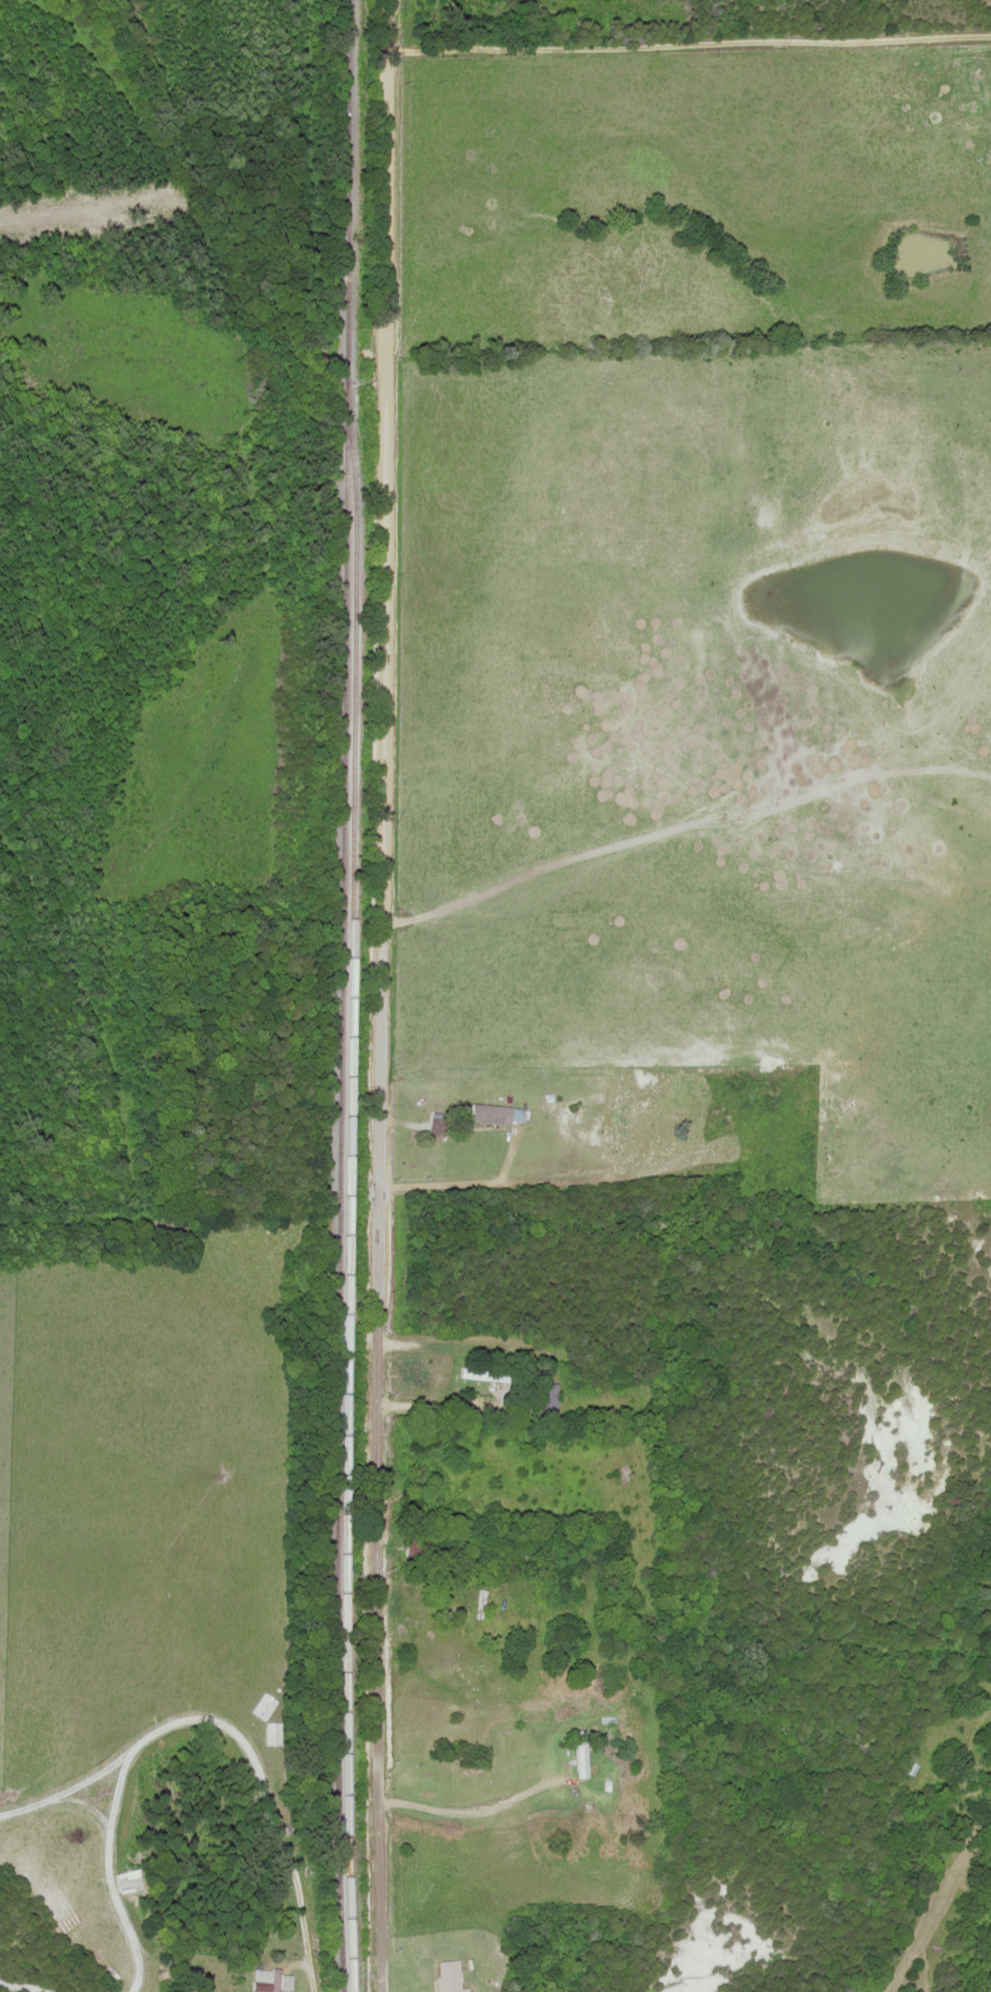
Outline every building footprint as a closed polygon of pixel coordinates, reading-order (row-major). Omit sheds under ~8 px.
[(423,1131),(442,1135),(453,1083),(435,1079),(423,1131)] [(470,1104),(469,1122),(509,1124),(509,1119),(522,1120),(523,1107),(470,1104)] [(459,1376),(505,1381),(506,1371),(460,1366),(459,1376)] [(556,1382),(538,1382),(538,1414),(556,1414),(556,1382)] [(428,1556),(428,1540),(403,1540),(403,1556),(428,1556)] [(584,1729),(574,1729),(574,1777),(584,1777),(584,1729)] [(437,1991),(466,1991),(467,1987),(458,1987),(458,1960),(437,1959),(437,1991)] [(251,1968),(267,1969),(266,1979),(250,1978),(251,1968)] [(278,1968),(276,1991),(269,1991),(270,1968),(278,1968)] [(289,1975),(288,1988),(279,1988),(280,1974),(289,1975)]
